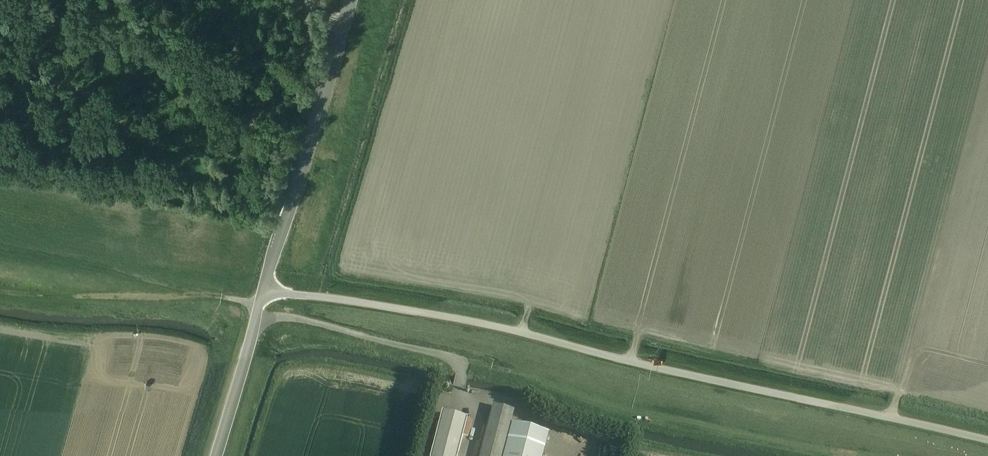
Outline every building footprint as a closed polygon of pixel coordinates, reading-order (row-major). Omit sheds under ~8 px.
[(506,441),(510,424),(513,412),(492,407),(485,436),(506,441)] [(470,429),(472,422),(443,415),(432,455),(457,455),(462,436),(468,437),(470,429)] [(548,434),(510,424),(506,441),(502,455),(542,455),(548,434)] [(506,441),(485,436),(480,455),(502,455),(506,441)]
